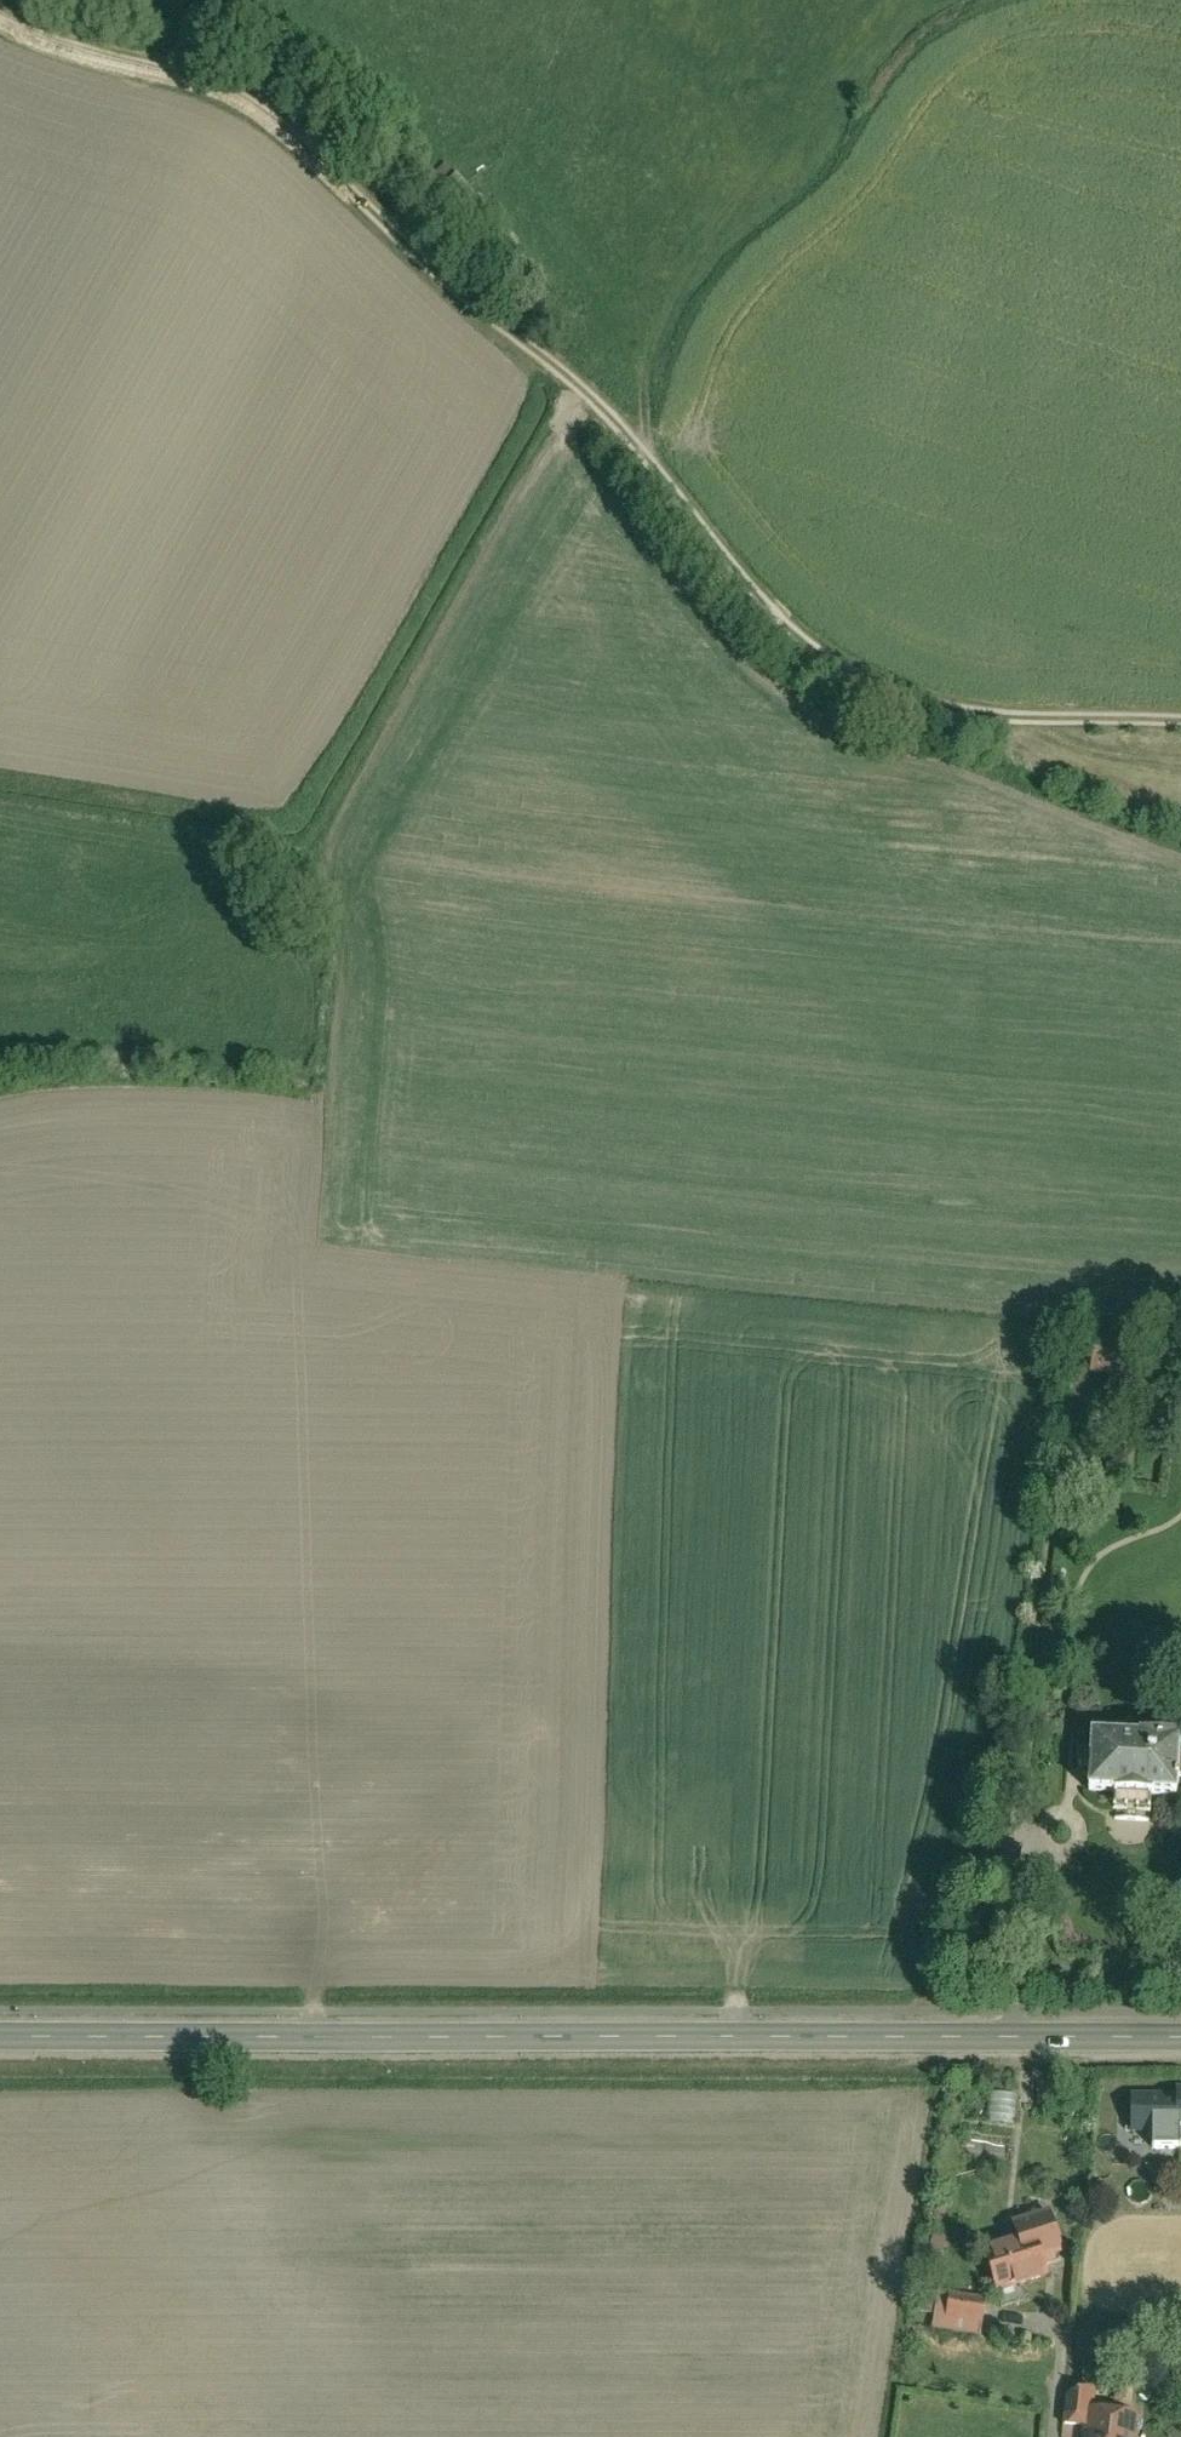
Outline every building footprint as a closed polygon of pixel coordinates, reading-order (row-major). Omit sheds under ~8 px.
[(1100,1794),(1123,1795),(1123,1811),(1160,1811),(1161,1796),(1180,1796),(1180,1739),(1101,1737),(1100,1794)] [(1016,2123),(1019,2093),(991,2090),(988,2121),(1016,2123)] [(1117,2157),(1180,2156),(1180,2092),(1130,2093),(1130,2119),(1117,2119),(1117,2157)] [(976,2257),(993,2305),(1050,2286),(1044,2268),(1065,2261),(1050,2217),(1005,2232),(1010,2245),(976,2257)] [(932,2294),(926,2335),(976,2342),(982,2301),(932,2294)] [(1086,2436),(1129,2436),(1131,2411),(1101,2408),(1103,2387),(1072,2384),(1068,2426),(1087,2427),(1086,2436)]
